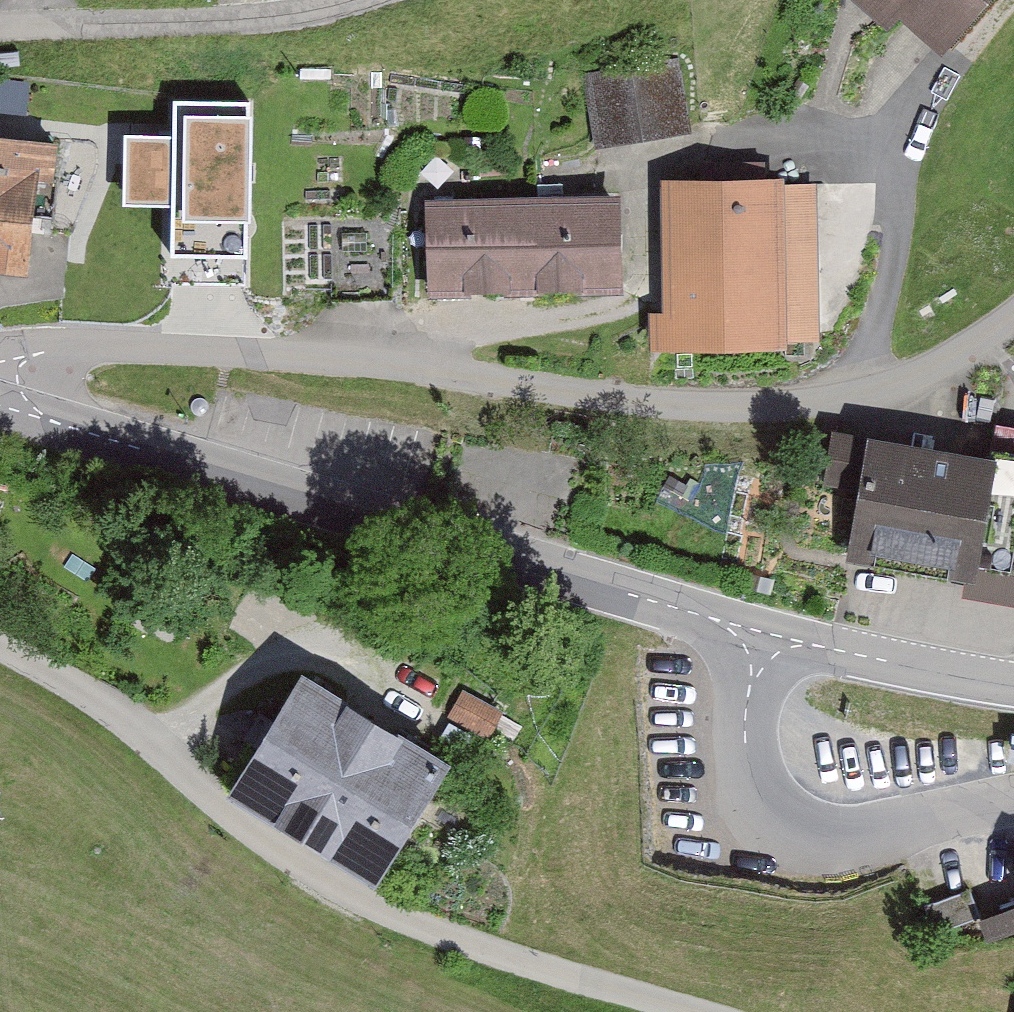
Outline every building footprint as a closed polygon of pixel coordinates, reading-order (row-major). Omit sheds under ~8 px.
[(886,40),(897,29),(923,54),(974,0),(843,0),(886,40)] [(672,67),(592,80),(601,136),(681,123),(672,67)] [(234,111),(149,107),(147,143),(115,142),(112,207),(141,208),(138,278),(226,282),(234,111)] [(0,145),(0,277),(13,278),(21,187),(48,189),(51,150),(0,145)] [(767,187),(654,186),(653,353),(766,354),(767,187)] [(616,285),(615,203),(536,204),(538,287),(616,285)] [(538,287),(536,204),(430,206),(432,289),(538,287)] [(836,439),(828,489),(847,492),(835,568),(963,587),(964,576),(1013,583),(1013,466),(836,439)] [(503,712),(462,690),(447,718),(488,739),(503,712)] [(447,774),(303,692),(241,801),(384,883),(447,774)]
